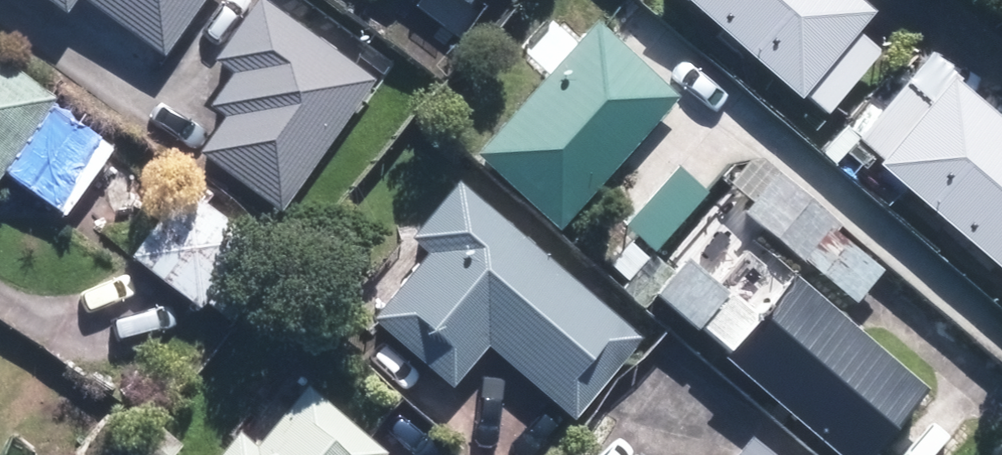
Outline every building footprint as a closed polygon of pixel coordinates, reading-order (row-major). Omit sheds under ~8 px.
[(107,77),(171,39),(148,0),(16,0),(48,55),(83,35),(107,77)] [(471,11),(479,0),(456,0),(471,11)] [(828,116),(882,55),(859,35),(878,15),(860,0),(676,0),(801,105),(807,98),(828,116)] [(468,169),(553,241),(678,100),(594,26),(468,169)] [(6,176),(29,192),(78,125),(55,108),(58,103),(0,61),(0,184),(6,176)] [(1001,273),(1001,123),(955,83),(938,102),(912,80),(860,143),(886,164),(881,170),(1001,273)] [(188,157),(277,220),(327,152),(238,88),(188,157)] [(625,226),(655,252),(709,194),(679,167),(625,226)] [(746,215),(857,306),(883,275),(831,231),(837,224),(778,176),(746,215)] [(487,350),(575,422),(643,341),(457,186),(410,243),(428,258),(374,323),(454,389),(487,350)] [(206,302),(236,325),(284,263),(184,189),(129,261),(199,312),(206,302)] [(660,298),(701,330),(729,295),(688,263),(660,298)] [(831,454),(875,454),(927,394),(795,280),(724,363),(831,454)] [(309,390),(258,449),(240,434),(223,454),(384,454),(309,390)] [(183,448),(164,431),(141,454),(177,454),(183,448)] [(751,440),(739,454),(769,454),(751,440)]
